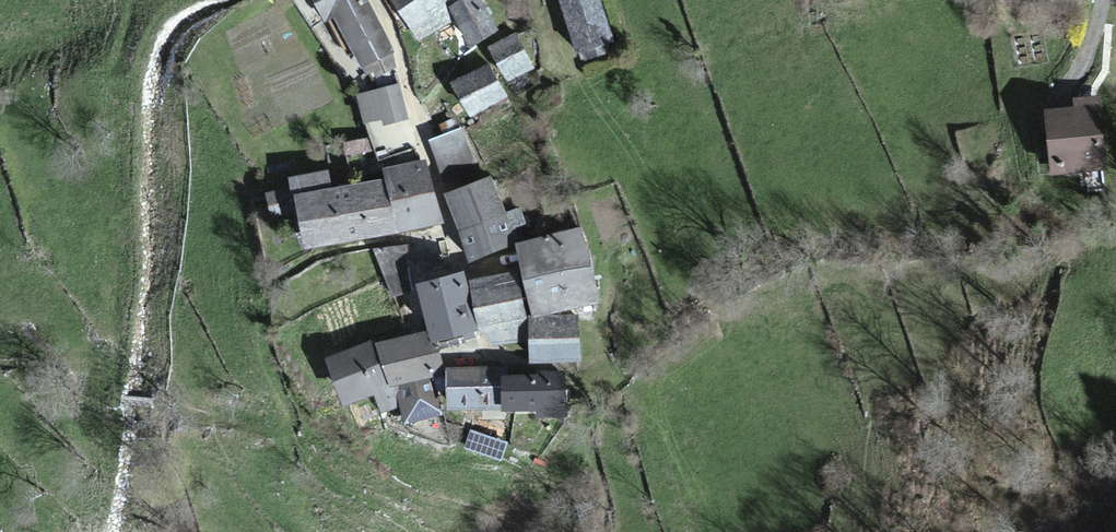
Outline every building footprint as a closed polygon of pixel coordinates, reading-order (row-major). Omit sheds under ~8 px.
[(360,0),(311,0),(325,27),(333,23),(363,79),(372,74),(375,80),(396,68),(360,0)] [(453,0),(387,0),(420,47),(453,24),(472,50),(499,32),(477,0),(454,0),(453,0)] [(600,0),(560,0),(575,59),(595,54),(594,50),(612,45),(600,0)] [(535,71),(516,36),(489,51),(508,86),(535,71)] [(505,100),(488,66),(451,85),(469,119),(505,100)] [(407,124),(399,87),(357,97),(364,128),(383,123),(385,130),(407,124)] [(1098,99),(1072,101),(1073,109),(1040,113),(1048,179),(1106,172),(1098,99)] [(447,195),(445,196),(459,234),(505,217),(491,179),(483,181),(465,131),(428,145),(447,195)] [(328,170),(288,178),(289,187),(264,192),(270,222),(297,217),(303,249),(441,223),(429,159),(382,168),(384,178),(332,188),(328,170)] [(516,247),(505,217),(459,234),(470,264),(516,247)] [(586,234),(520,245),(524,277),(527,321),(598,309),(586,234)] [(429,343),(478,335),(469,281),(468,274),(418,282),(427,334),(429,343)] [(517,322),(527,321),(524,277),(469,281),(478,335),(490,333),(492,347),(520,343),(517,322)] [(573,313),(527,321),(530,366),(551,366),(581,361),(573,313)] [(439,377),(429,343),(427,334),(376,348),(388,392),(395,390),(439,377)] [(395,390),(388,392),(376,348),(374,344),(323,359),(338,409),(374,399),(379,416),(398,410),(395,390)] [(507,376),(500,376),(500,414),(534,413),(534,421),(566,421),(566,375),(551,375),(551,366),(530,366),(507,367),(507,376)] [(481,422),(500,422),(500,414),(500,376),(507,376),(507,367),(445,367),(445,413),(481,412),(481,422)] [(439,377),(395,390),(398,410),(400,429),(442,423),(439,377)]
